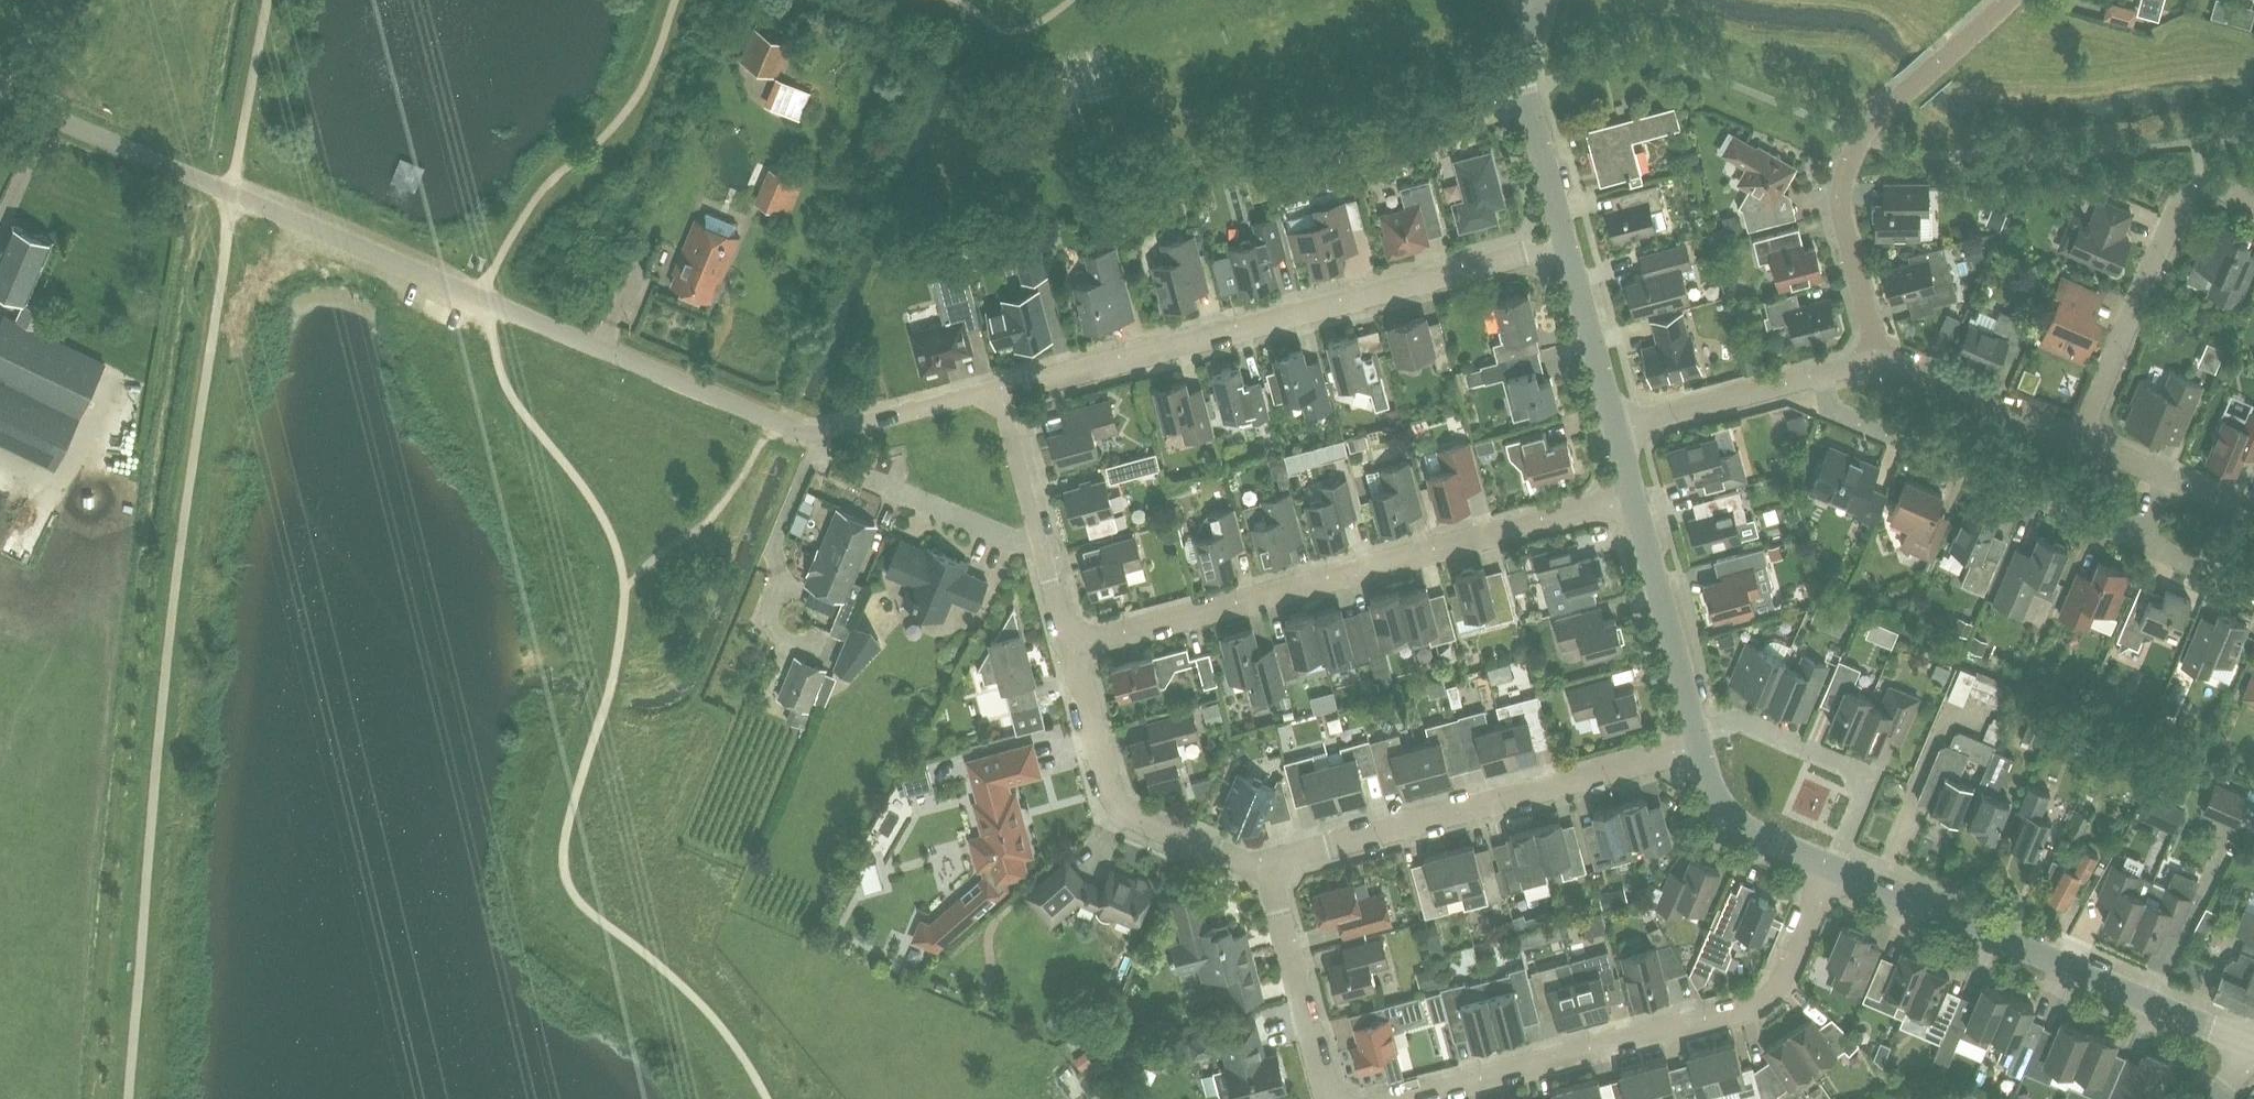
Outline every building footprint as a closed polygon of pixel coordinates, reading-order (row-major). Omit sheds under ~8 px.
[(2135,8),(2108,0),(2105,14),(2131,21),(2135,8)] [(2140,13),(2159,18),(2164,0),(2143,0),(2140,13)] [(792,45),(754,27),(740,59),(778,77),(792,45)] [(778,77),(776,76),(764,104),(799,119),(811,91),(778,77)] [(1675,105),(1586,129),(1601,184),(1641,173),(1633,140),(1681,127),(1675,105)] [(1461,115),(1445,119),(1449,136),(1465,132),(1461,115)] [(1759,149),(1740,138),(1732,133),(1720,153),(1744,167),(1735,183),(1748,190),(1739,206),(1747,211),(1745,215),(1749,229),(1756,227),(1779,221),(1774,201),(1794,167),(1782,160),(1780,152),(1771,154),(1760,147),(1759,149)] [(1456,161),(1462,182),(1466,200),(1454,203),(1461,229),(1498,219),(1494,206),(1505,203),(1491,151),(1456,161)] [(789,219),(805,183),(772,169),(756,205),(789,219)] [(1406,207),(1381,213),(1392,252),(1396,251),(1397,254),(1411,250),(1410,247),(1430,241),(1423,217),(1439,213),(1430,179),(1400,187),(1406,207)] [(1633,203),(1607,210),(1615,239),(1656,229),(1651,209),(1663,206),(1657,183),(1630,190),(1633,203)] [(1886,184),(1886,205),(1878,205),(1878,203),(1877,203),(1877,205),(1872,205),(1872,219),(1877,218),(1877,237),(1919,237),(1919,211),(1928,211),(1928,184),(1886,184)] [(1340,252),(1357,248),(1352,228),(1363,226),(1356,198),(1316,209),(1320,223),(1290,231),(1297,256),(1310,252),(1315,272),(1317,271),(1317,270),(1340,264),(1341,265),(1343,264),(1340,252)] [(2061,247),(2069,250),(2117,271),(2130,240),(2121,236),(2132,212),(2101,199),(2090,223),(2074,216),(2061,247)] [(1111,204),(1099,206),(1101,214),(1113,212),(1111,204)] [(1999,226),(2004,213),(1990,207),(1985,221),(1999,226)] [(672,285),(709,300),(719,278),(722,279),(739,236),(734,234),(738,224),(707,211),(703,221),(695,218),(673,271),(677,273),(672,285)] [(1735,215),(1722,219),(1727,235),(1740,231),(1735,215)] [(1231,256),(1214,260),(1223,291),(1240,287),(1241,292),(1264,286),(1262,281),(1276,277),(1269,250),(1284,246),(1276,216),(1254,222),(1259,239),(1229,247),(1231,256)] [(1208,287),(1197,246),(1204,244),(1198,222),(1185,226),(1188,237),(1166,243),(1163,247),(1167,261),(1153,265),(1158,281),(1155,287),(1160,290),(1165,308),(1195,299),(1193,291),(1208,287)] [(53,240),(13,223),(0,253),(0,285),(28,297),(53,240)] [(1034,223),(1020,226),(1022,236),(1037,232),(1034,223)] [(2245,250),(2251,237),(2220,224),(2210,248),(2206,247),(2198,265),(2218,274),(2210,293),(2237,305),(2253,265),(2253,254),(2245,250)] [(1799,227),(1753,239),(1757,254),(1771,250),(1780,287),(1823,275),(1815,246),(1805,249),(1799,227)] [(1707,237),(1692,240),(1696,255),(1711,251),(1707,237)] [(1019,280),(1047,272),(1038,239),(1010,246),(1019,280)] [(1985,257),(1980,239),(1964,243),(1968,261),(1977,258),(1985,257)] [(1646,277),(1627,282),(1635,312),(1689,297),(1682,267),(1692,265),(1686,243),(1641,256),(1646,277)] [(1087,328),(1116,321),(1134,316),(1115,247),(1087,254),(1094,280),(1075,285),(1087,328)] [(1958,297),(1949,266),(1932,270),(1928,258),(1883,270),(1891,300),(1928,290),(1932,304),(1958,297)] [(2102,293),(2084,286),(2062,276),(2055,293),(2061,296),(2041,342),(2056,348),(2059,341),(2072,347),(2069,354),(2084,360),(2102,317),(2094,314),(2102,293)] [(989,310),(993,326),(998,345),(1015,341),(1017,347),(1051,338),(1038,291),(1004,300),(1006,306),(989,310)] [(1538,350),(1539,350),(1541,350),(1536,333),(1539,332),(1528,291),(1496,300),(1506,340),(1493,343),(1498,361),(1538,350)] [(1797,291),(1764,300),(1771,326),(1792,320),(1797,340),(1837,330),(1829,298),(1800,305),(1797,291)] [(944,323),(912,332),(923,372),(941,367),(943,366),(944,365),(945,364),(945,363),(945,362),(945,361),(944,358),(972,351),(967,331),(982,327),(973,295),(939,304),(944,323)] [(1740,327),(1749,324),(1746,310),(1737,312),(1732,313),(1735,326),(1735,328),(1740,327)] [(1970,323),(1958,351),(1996,368),(2005,346),(2018,351),(2030,323),(2001,310),(1991,332),(1970,323)] [(1660,344),(1644,348),(1653,381),(1700,369),(1691,335),(1687,336),(1681,313),(1654,320),(1660,344)] [(5,315),(0,325),(0,441),(55,467),(104,362),(5,315)] [(1422,356),(1422,355),(1434,351),(1438,368),(1452,364),(1445,337),(1432,341),(1425,316),(1390,325),(1399,361),(1401,360),(1401,362),(1402,364),(1403,365),(1404,367),(1406,368),(1407,369),(1409,369),(1411,370),(1412,370),(1414,369),(1416,369),(1418,368),(1419,367),(1420,365),(1422,364),(1422,362),(1423,361),(1423,359),(1423,357),(1422,356)] [(1390,405),(1386,389),(1375,349),(1362,353),(1358,348),(1360,345),(1359,339),(1349,336),(1329,342),(1336,368),(1338,377),(1341,385),(1344,384),(1346,391),(1356,389),(1371,393),(1376,409),(1390,405)] [(1273,393),(1285,390),(1287,398),(1302,394),(1308,414),(1331,407),(1319,360),(1306,363),(1302,349),(1276,356),(1279,369),(1267,372),(1273,393)] [(1498,361),(1481,365),(1485,382),(1510,376),(1517,402),(1536,396),(1539,408),(1558,403),(1551,377),(1538,381),(1536,370),(1543,368),(1539,350),(1538,350),(1498,361)] [(1232,368),(1213,373),(1223,410),(1243,422),(1270,415),(1261,384),(1251,387),(1245,384),(1243,374),(1232,368)] [(1336,368),(1328,370),(1331,379),(1338,377),(1336,368)] [(2135,402),(2126,423),(2164,439),(2165,436),(2178,441),(2190,414),(2202,385),(2180,376),(2172,373),(2164,392),(2147,385),(2140,382),(2132,401),(2135,402)] [(1186,380),(1156,388),(1166,425),(1181,421),(1186,440),(1215,433),(1208,404),(1193,408),(1186,380)] [(1083,424),(1051,432),(1058,460),(1098,449),(1094,435),(1118,428),(1110,400),(1079,409),(1083,424)] [(2249,410),(2242,426),(2225,419),(2208,459),(2235,470),(2244,448),(2253,452),(2253,412),(2249,410)] [(1546,432),(1506,442),(1510,457),(1521,468),(1524,478),(1531,476),(1532,479),(1575,467),(1568,439),(1549,444),(1546,432)] [(1351,451),(1369,447),(1366,435),(1348,440),(1351,451)] [(1680,481),(1697,476),(1701,491),(1746,479),(1738,449),(1721,453),(1716,436),(1673,448),(1677,464),(1675,465),(1680,481)] [(1316,446),(1319,460),(1348,452),(1344,438),(1316,446)] [(1468,442),(1440,450),(1445,468),(1430,472),(1441,512),(1444,512),(1446,515),(1449,516),(1452,515),(1455,512),(1455,509),(1469,505),(1465,490),(1480,486),(1468,442)] [(1818,476),(1814,483),(1812,490),(1858,510),(1856,517),(1874,525),(1887,495),(1869,488),(1878,466),(1831,446),(1825,460),(1821,462),(1816,472),(1818,476)] [(1156,452),(1106,465),(1110,481),(1161,468),(1156,452)] [(1277,475),(1281,489),(1293,486),(1285,455),(1270,459),(1274,476),(1277,475)] [(1387,488),(1373,492),(1382,528),(1411,521),(1408,514),(1422,511),(1409,461),(1381,468),(1387,488)] [(1118,528),(1114,511),(1105,479),(1066,489),(1075,521),(1087,518),(1091,535),(1118,528)] [(1341,544),(1341,539),(1347,538),(1342,518),(1355,514),(1346,479),(1323,486),(1326,499),(1308,504),(1319,545),(1325,544),(1327,547),(1341,544)] [(1907,479),(1892,516),(1910,524),(1901,544),(1932,557),(1945,527),(1931,521),(1943,494),(1907,479)] [(1719,511),(1690,519),(1698,550),(1741,539),(1736,522),(1747,519),(1739,490),(1715,496),(1719,511)] [(1249,526),(1254,524),(1263,560),(1269,558),(1270,563),(1288,559),(1286,554),(1291,552),(1289,543),(1303,540),(1290,493),(1262,500),(1263,502),(1244,507),(1249,526)] [(1967,552),(1964,558),(1971,561),(1961,583),(1984,593),(1999,558),(1986,553),(1984,548),(1997,517),(1987,513),(1985,507),(1979,509),(1969,505),(1952,546),(1967,552)] [(1207,575),(1210,574),(1211,577),(1215,580),(1231,576),(1233,571),(1232,568),(1235,567),(1230,549),(1245,545),(1242,535),(1235,507),(1208,514),(1205,515),(1197,531),(1199,536),(1197,537),(1188,540),(1186,543),(1189,557),(1193,559),(1202,557),(1207,575)] [(812,573),(807,584),(843,599),(835,620),(848,625),(857,604),(844,599),(876,524),(839,509),(821,551),(818,549),(809,571),(812,573)] [(2018,548),(2014,556),(1994,602),(2022,614),(2038,576),(2053,583),(2068,547),(2039,535),(2031,554),(2018,548)] [(1087,569),(1083,571),(1087,587),(1092,586),(1093,592),(1110,587),(1111,591),(1114,593),(1124,591),(1125,587),(1124,583),(1130,582),(1129,580),(1145,576),(1142,564),(1143,564),(1136,536),(1108,543),(1112,557),(1086,564),(1087,569)] [(901,539),(887,572),(913,583),(905,602),(906,602),(909,595),(946,610),(942,617),(944,618),(952,597),(977,607),(988,581),(964,570),(967,562),(928,546),(927,550),(901,539)] [(1770,555),(1771,559),(1784,555),(1780,543),(1769,546),(1768,547),(1770,555)] [(1597,600),(1593,588),(1606,584),(1599,555),(1569,563),(1564,546),(1535,554),(1544,585),(1564,580),(1572,607),(1597,600)] [(1725,579),(1707,583),(1716,618),(1734,613),(1735,618),(1754,613),(1774,608),(1769,587),(1771,587),(1765,563),(1768,562),(1764,547),(1736,554),(1740,569),(1723,573),(1725,579)] [(2074,581),(2060,614),(2088,626),(2096,606),(2114,614),(2124,592),(2121,590),(2128,573),(2099,561),(2088,587),(2074,581)] [(1485,567),(1476,570),(1471,567),(1464,569),(1461,574),(1456,575),(1461,591),(1454,592),(1452,597),(1457,615),(1460,617),(1483,611),(1486,624),(1515,616),(1507,588),(1491,592),(1485,567)] [(1409,630),(1408,631),(1410,635),(1428,630),(1432,643),(1456,637),(1449,608),(1434,612),(1427,587),(1400,594),(1400,595),(1409,630)] [(2150,633),(2153,627),(2164,632),(2169,620),(2181,625),(2192,600),(2167,589),(2162,601),(2138,591),(2124,624),(2128,625),(2118,649),(2154,635),(2150,633)] [(1400,595),(1400,594),(1399,590),(1371,598),(1377,622),(1362,626),(1364,631),(1370,655),(1395,649),(1391,635),(1408,631),(1409,630),(1400,595)] [(1831,605),(1820,600),(1813,619),(1823,623),(1831,605)] [(1006,687),(1034,679),(1014,606),(996,638),(992,639),(993,642),(978,669),(978,670),(982,669),(985,682),(1003,677),(1005,687),(1006,687)] [(1601,607),(1555,619),(1563,647),(1582,642),(1586,656),(1622,646),(1615,618),(1605,621),(1601,607)] [(1370,655),(1364,631),(1349,635),(1342,610),(1315,617),(1314,617),(1324,653),(1323,653),(1328,671),(1371,659),(1370,655)] [(2195,634),(2183,664),(2206,674),(2210,672),(2229,680),(2235,665),(2231,663),(2238,648),(2244,645),(2241,640),(2248,624),(2220,612),(2216,621),(2203,616),(2195,634)] [(1314,617),(1315,617),(1314,613),(1286,620),(1292,645),(1277,649),(1285,678),(1310,671),(1306,658),(1323,653),(1324,653),(1314,617)] [(1967,637),(1974,623),(1958,616),(1952,631),(1967,637)] [(835,620),(830,630),(844,636),(848,625),(835,620)] [(854,627),(837,667),(852,677),(882,645),(880,640),(876,642),(859,631),(859,627),(854,627)] [(1888,627),(1882,643),(1890,646),(1896,630),(1888,627)] [(1252,629),(1224,637),(1228,655),(1225,656),(1231,680),(1248,676),(1254,699),(1284,691),(1272,648),(1258,652),(1252,629)] [(1725,633),(1718,635),(1719,641),(1721,645),(1730,643),(1735,641),(1734,638),(1732,631),(1725,633)] [(1974,650),(1982,654),(1988,639),(1974,633),(1968,648),(1974,650)] [(1748,643),(1742,657),(1732,681),(1757,692),(1759,689),(1770,694),(1784,663),(1792,646),(1779,640),(1775,639),(1771,640),(1767,642),(1765,646),(1763,650),(1748,643)] [(1172,674),(1171,669),(1172,669),(1174,665),(1170,651),(1113,666),(1121,697),(1165,685),(1172,674)] [(1210,652),(1196,655),(1205,687),(1218,683),(1210,652)] [(811,710),(828,667),(796,654),(779,696),(811,710)] [(1779,706),(1793,712),(1805,717),(1827,666),(1804,656),(1798,670),(1784,663),(1770,694),(1768,698),(1780,703),(1779,706)] [(1869,702),(1870,702),(1871,698),(1858,693),(1862,684),(1856,681),(1861,668),(1840,659),(1828,685),(1842,691),(1843,694),(1831,724),(1854,734),(1855,734),(1869,702)] [(1951,669),(1939,664),(1933,678),(1944,683),(1951,669)] [(2047,675),(2049,670),(2043,668),(2037,665),(2032,675),(2043,680),(2044,681),(2047,675)] [(1976,672),(1961,666),(1948,697),(1964,704),(1967,696),(2010,714),(2019,688),(1976,672)] [(2243,696),(2253,701),(2253,671),(2243,696)] [(1612,677),(1570,689),(1577,716),(1599,710),(1604,728),(1625,723),(1624,720),(1642,716),(1634,688),(1616,692),(1612,677)] [(1884,735),(1900,741),(1919,697),(1890,685),(1881,707),(1870,702),(1869,702),(1855,734),(1854,734),(1853,738),(1878,749),(1884,735)] [(1540,689),(1544,701),(1554,698),(1551,686),(1540,689)] [(1497,705),(1503,724),(1512,760),(1538,754),(1530,725),(1543,722),(1536,695),(1497,705)] [(1369,718),(1378,719),(1385,713),(1385,705),(1380,698),(1371,698),(1365,703),(1364,711),(1369,718)] [(1219,706),(1218,700),(1203,704),(1205,713),(1208,723),(1223,719),(1219,706)] [(2057,711),(2037,702),(2021,740),(2042,748),(2046,738),(2058,711),(2057,711)] [(1011,710),(1012,713),(1017,733),(1046,725),(1044,716),(1040,703),(1012,710),(1011,710)] [(1512,760),(1503,724),(1490,728),(1485,709),(1459,715),(1466,742),(1479,739),(1487,767),(1512,760)] [(1181,779),(1176,760),(1182,758),(1177,740),(1199,734),(1193,711),(1157,721),(1161,734),(1133,742),(1141,769),(1149,767),(1154,786),(1181,779)] [(1450,780),(1449,777),(1451,777),(1444,750),(1458,746),(1451,719),(1427,725),(1431,741),(1417,745),(1427,783),(1437,781),(1437,783),(1440,785),(1448,782),(1450,780)] [(1988,762),(1995,746),(1996,745),(1961,731),(1955,733),(1950,745),(1947,744),(1941,746),(1918,800),(1932,805),(1931,808),(1959,819),(1973,785),(1957,778),(1968,754),(1988,762)] [(2220,751),(2227,736),(2217,732),(2210,747),(2220,751)] [(1427,783),(1417,745),(1403,748),(1399,733),(1376,739),(1383,766),(1396,762),(1403,790),(1405,789),(1406,792),(1408,793),(1417,791),(1418,788),(1418,786),(1427,783)] [(1330,763),(1341,802),(1367,795),(1359,767),(1376,762),(1370,739),(1340,746),(1344,759),(1330,763)] [(986,876),(930,926),(923,923),(915,943),(935,951),(977,913),(1007,888),(1005,879),(1027,873),(1022,857),(1032,854),(1024,823),(1029,818),(1026,807),(1019,805),(1015,792),(1010,794),(1007,782),(1037,774),(1029,745),(969,761),(980,802),(976,803),(984,834),(975,836),(986,876)] [(2010,800),(1995,793),(2002,776),(2005,777),(2014,755),(1995,746),(1988,762),(1978,786),(1982,788),(1967,823),(1980,829),(1982,833),(1988,836),(1993,834),(1995,835),(2010,800)] [(1341,802),(1330,763),(1317,766),(1314,753),(1284,761),(1291,785),(1307,781),(1315,809),(1341,802)] [(928,760),(911,765),(903,779),(905,786),(900,788),(902,795),(935,786),(928,760)] [(1240,772),(1224,810),(1236,815),(1234,820),(1257,830),(1263,814),(1269,812),(1271,820),(1292,815),(1282,777),(1277,779),(1274,787),(1240,772)] [(1192,781),(1197,799),(1208,795),(1213,784),(1211,777),(1192,781)] [(2249,793),(2218,780),(2206,808),(2237,822),(2249,793)] [(2033,853),(2037,854),(2052,821),(2040,815),(2049,794),(2027,784),(2018,806),(2025,809),(2011,843),(2021,847),(2023,852),(2029,854),(2033,853)] [(2150,791),(2140,813),(2174,828),(2184,806),(2150,791)] [(1620,805),(1629,841),(1643,837),(1647,852),(1672,845),(1660,803),(1648,807),(1645,798),(1620,805)] [(1634,857),(1629,841),(1620,805),(1594,812),(1602,840),(1589,843),(1595,868),(1634,857)] [(2079,838),(2091,816),(2084,812),(2077,808),(2067,827),(2065,830),(2079,838)] [(1575,874),(1574,874),(1587,870),(1581,846),(1568,849),(1560,821),(1535,828),(1545,866),(1560,862),(1564,877),(1575,874)] [(1548,879),(1545,866),(1535,828),(1509,835),(1517,863),(1504,866),(1511,891),(1524,887),(1523,886),(1548,879)] [(1464,906),(1478,902),(1503,896),(1495,869),(1481,872),(1474,844),(1450,851),(1460,891),(1464,906)] [(2045,875),(2052,879),(2046,891),(2049,893),(2050,896),(2055,899),(2059,898),(2067,902),(2083,872),(2085,874),(2096,853),(2084,846),(2072,867),(2062,861),(2053,857),(2045,875)] [(1446,894),(1460,891),(1450,851),(1425,857),(1433,885),(1419,889),(1426,916),(1450,910),(1446,894)] [(1657,885),(1645,899),(1654,915),(1658,906),(1680,916),(1685,903),(1702,910),(1719,871),(1693,860),(1683,881),(1670,876),(1665,888),(1657,885)] [(1067,862),(1034,891),(1053,913),(1073,896),(1097,906),(1098,911),(1100,914),(1104,916),(1108,917),(1112,917),(1115,915),(1137,923),(1152,887),(1148,885),(1146,880),(1139,877),(1134,879),(1112,870),(1104,889),(1083,880),(1067,862)] [(2140,875),(2114,864),(2099,897),(2112,903),(2105,920),(2131,931),(2146,897),(2133,891),(2140,875)] [(1714,960),(1727,965),(1732,954),(1730,948),(1734,937),(1744,933),(1761,941),(1777,903),(1753,893),(1756,887),(1742,881),(1737,891),(1731,889),(1715,928),(1710,926),(1698,953),(1714,960)] [(2157,943),(2165,925),(2178,931),(2192,897),(2153,881),(2146,897),(2131,931),(2157,943)] [(1354,884),(1315,894),(1323,924),(1340,919),(1344,934),(1391,922),(1384,894),(1358,900),(1354,884)] [(1602,908),(1616,905),(1612,890),(1598,894),(1600,901),(1602,908)] [(1228,922),(1208,927),(1199,892),(1173,899),(1184,941),(1169,945),(1176,971),(1201,964),(1204,977),(1225,971),(1233,1004),(1262,997),(1246,933),(1232,936),(1228,922)] [(2220,915),(2208,909),(2202,920),(2214,927),(2220,915)] [(2243,909),(2233,934),(2245,939),(2238,956),(2235,955),(2226,962),(2212,995),(2236,1006),(2253,964),(2253,914),(2243,909)] [(1523,913),(1513,916),(1517,933),(1527,930),(1523,913)] [(1507,936),(1517,933),(1513,918),(1503,920),(1507,936)] [(1424,931),(1428,942),(1441,939),(1440,935),(1437,924),(1423,928),(1424,931)] [(1880,947),(1867,942),(1869,935),(1843,924),(1828,959),(1841,964),(1834,981),(1860,992),(1880,947)] [(1522,946),(1531,943),(1527,931),(1519,933),(1522,946)] [(1349,962),(1330,967),(1338,995),(1376,985),(1371,968),(1389,963),(1382,936),(1344,947),(1349,962)] [(1670,942),(1623,954),(1636,1002),(1668,993),(1662,970),(1669,968),(1672,975),(1687,970),(1670,942)] [(1570,960),(1571,964),(1585,1015),(1610,1008),(1602,980),(1615,976),(1608,950),(1570,960)] [(1926,965),(1928,961),(1903,950),(1894,971),(1891,972),(1877,966),(1866,992),(1880,998),(1884,990),(1901,997),(1894,1013),(1904,1017),(1908,1006),(1926,965)] [(1698,953),(1690,971),(1706,978),(1714,960),(1698,953)] [(1571,964),(1558,967),(1557,964),(1532,970),(1539,997),(1552,994),(1559,1022),(1585,1015),(1571,964)] [(2236,1006),(2253,1013),(2253,964),(2236,1006)] [(1484,979),(1500,1038),(1526,1031),(1518,1000),(1534,995),(1526,965),(1509,970),(1510,972),(1484,979)] [(1950,976),(1926,965),(1908,1006),(1931,1016),(1927,1027),(1944,1034),(1950,1020),(1956,1006),(1942,1000),(1941,996),(1950,976)] [(1426,987),(1437,984),(1439,984),(1436,974),(1434,966),(1416,971),(1421,989),(1424,988),(1426,987)] [(1473,1045),(1500,1038),(1484,979),(1467,984),(1466,981),(1441,988),(1449,1018),(1465,1014),(1473,1045)] [(1105,981),(1096,1002),(1114,1010),(1123,989),(1105,981)] [(1987,1046),(1992,1034),(2009,995),(1983,984),(1967,1023),(1966,1022),(1964,1027),(1950,1020),(1944,1034),(1934,1057),(1948,1063),(1961,1034),(1987,1046)] [(1392,1030),(1402,1028),(1426,1016),(1420,995),(1374,1008),(1377,1021),(1357,1026),(1362,1045),(1354,1047),(1360,1071),(1384,1065),(1381,1052),(1397,1048),(1392,1030)] [(2022,1076),(2024,1070),(2037,1040),(2022,1033),(2034,1006),(2009,995),(1992,1034),(2006,1040),(1997,1060),(2008,1065),(2006,1069),(2022,1076)] [(1789,1033),(1813,1070),(1845,1049),(1850,1053),(1859,1043),(1836,1021),(1827,1031),(1822,1026),(1819,1029),(1812,1018),(1789,1033)] [(2088,1034),(2087,1033),(2062,1022),(2050,1051),(2036,1045),(2038,1040),(2037,1040),(2024,1070),(2050,1081),(2057,1065),(2072,1072),(2074,1068),(2073,1068),(2088,1034)] [(1253,1097),(1287,1088),(1278,1054),(1264,1057),(1255,1024),(1221,1033),(1230,1067),(1227,1067),(1233,1088),(1219,1091),(1221,1098),(1253,1098),(1253,1097)] [(2117,1078),(2118,1075),(2104,1069),(2116,1041),(2089,1029),(2087,1033),(2088,1034),(2073,1068),(2074,1068),(2088,1074),(2081,1090),(2103,1098),(2108,1098),(2117,1078)] [(1185,1059),(1213,1051),(1207,1032),(1180,1039),(1185,1059)] [(1813,1070),(1789,1033),(1765,1049),(1772,1060),(1769,1062),(1771,1069),(1755,1073),(1762,1098),(1779,1098),(1778,1094),(1813,1070)] [(1755,1073),(1753,1066),(1743,1069),(1735,1041),(1712,1048),(1722,1086),(1734,1083),(1738,1098),(1745,1097),(1746,1098),(1762,1098),(1755,1073)] [(1874,1058),(1883,1066),(1891,1046),(1881,1041),(1874,1058)] [(1722,1086),(1712,1048),(1688,1054),(1698,1091),(1688,1094),(1689,1098),(1712,1098),(1710,1089),(1722,1086)] [(2108,1098),(2156,1098),(2171,1064),(2144,1053),(2131,1084),(2117,1078),(2108,1098)] [(1688,1094),(1677,1097),(1667,1060),(1644,1066),(1653,1098),(1689,1098),(1688,1094)] [(1644,1066),(1620,1072),(1628,1098),(1653,1098),(1644,1066)] [(1105,1086),(1095,1072),(1080,1082),(1090,1097),(1105,1086)] [(1599,1078),(1597,1078),(1596,1073),(1580,1077),(1581,1082),(1576,1084),(1580,1098),(1604,1098),(1599,1078)] [(1576,1084),(1553,1090),(1555,1098),(1580,1098),(1576,1084)] [(1918,1088),(1906,1088),(1909,1098),(1917,1098),(1918,1088)]
